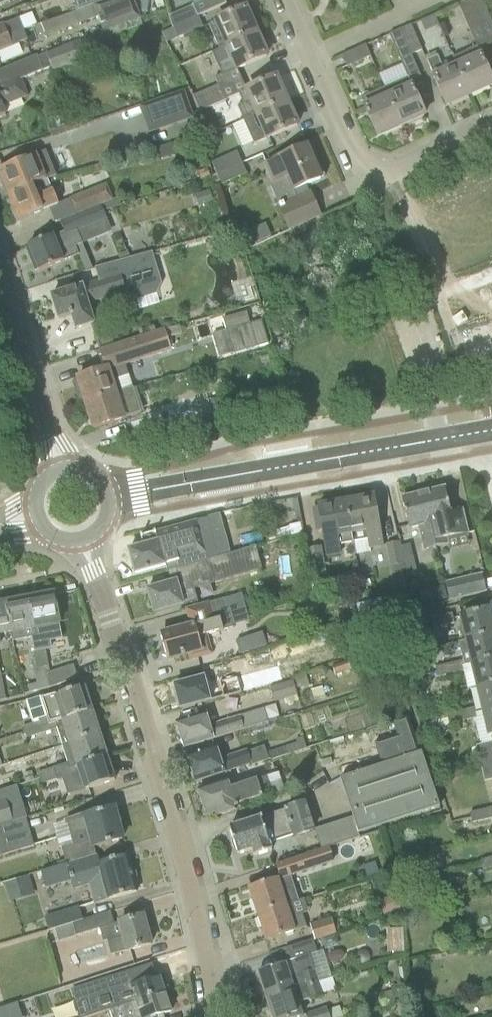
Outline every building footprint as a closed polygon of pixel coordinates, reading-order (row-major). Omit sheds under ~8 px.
[(141,20),(133,0),(110,0),(93,6),(94,6),(77,12),(39,26),(45,38),(97,19),(102,33),(141,20)] [(77,12),(94,6),(93,6),(110,0),(73,0),(77,12)] [(202,1),(192,6),(193,6),(197,17),(198,17),(226,5),(225,4),(223,0),(202,0),(202,1)] [(489,21),(480,0),(470,0),(468,1),(479,26),(489,21)] [(468,31),(479,26),(468,1),(457,6),(468,31)] [(172,28),(197,17),(193,6),(167,18),(172,28)] [(212,24),(208,26),(218,49),(255,33),(245,10),(227,18),(212,24)] [(177,39),(202,28),(197,17),(172,28),(177,39)] [(22,30),(18,19),(0,27),(0,39),(8,35),(22,30)] [(421,51),(419,44),(411,26),(400,31),(411,55),(421,51)] [(166,44),(177,39),(172,28),(161,33),(166,44)] [(0,39),(0,52),(27,41),(23,32),(22,30),(8,35),(0,39)] [(399,60),(411,55),(400,31),(389,36),(399,60)] [(102,33),(89,38),(92,46),(105,41),(102,33)] [(221,75),(214,78),(217,87),(219,91),(242,81),(237,70),(248,66),(266,57),(255,33),(218,49),(224,61),(216,64),(221,75)] [(51,74),(86,62),(79,42),(44,55),(49,69),(51,74)] [(370,58),(365,47),(365,46),(341,57),(346,68),(370,58)] [(478,51),(476,48),(452,58),(469,96),(491,86),(491,84),(478,51)] [(5,116),(2,108),(27,97),(20,81),(43,71),(49,69),(44,55),(37,58),(36,55),(0,71),(0,118),(5,116)] [(455,66),(442,71),(436,58),(426,63),(445,107),(469,96),(452,58),(452,59),(455,66)] [(242,104),(237,106),(242,120),(253,115),(285,101),(275,79),(257,87),(246,91),(239,95),(242,104)] [(400,126),(424,116),(412,88),(411,88),(407,79),(384,89),(400,126)] [(400,126),(384,89),(360,99),(365,109),(364,109),(376,137),(400,126)] [(219,91),(194,102),(199,113),(224,102),(224,101),(219,91)] [(184,94),(141,109),(149,134),(192,120),(184,94)] [(253,115),(242,120),(253,145),(264,140),(265,141),(278,135),(297,127),(285,101),(253,115)] [(69,136),(44,145),(50,163),(75,154),(69,136)] [(319,216),(310,196),(306,185),(320,179),(319,178),(323,177),(324,177),(312,147),(307,150),(306,148),(291,154),(288,150),(279,156),(280,159),(266,166),(275,186),(288,180),(296,199),(279,207),(289,229),(301,224),(319,216)] [(0,170),(0,178),(7,197),(32,186),(44,182),(43,181),(55,176),(45,152),(0,170)] [(215,175),(239,164),(235,153),(210,164),(215,175)] [(205,170),(197,173),(199,181),(208,177),(205,170)] [(52,192),(48,181),(44,182),(32,186),(7,197),(18,222),(57,206),(52,192)] [(100,206),(111,202),(104,185),(68,201),(74,216),(100,205),(100,206)] [(28,247),(27,251),(30,258),(34,260),(38,272),(57,264),(78,255),(75,248),(82,246),(76,232),(105,220),(100,206),(100,205),(74,216),(58,222),(59,223),(63,232),(55,235),(46,238),(28,246),(28,247)] [(151,266),(156,264),(152,251),(94,269),(98,282),(51,296),(58,319),(71,315),(75,330),(93,325),(87,304),(126,292),(130,291),(137,295),(152,290),(156,283),(151,266)] [(222,320),(232,354),(267,343),(261,321),(250,325),(246,313),(222,320)] [(124,368),(170,352),(163,331),(114,346),(102,350),(100,351),(106,369),(77,379),(80,389),(77,390),(75,393),(78,403),(82,404),(85,403),(85,404),(116,394),(113,382),(127,377),(124,368)] [(102,350),(114,346),(111,337),(99,341),(102,350)] [(116,394),(85,404),(93,429),(141,413),(134,389),(121,392),(116,394)] [(146,410),(152,432),(210,416),(204,394),(146,410)] [(217,399),(210,401),(212,409),(219,407),(217,399)] [(254,419),(272,414),(269,403),(250,408),(254,419)] [(199,435),(208,431),(205,421),(195,424),(199,435)] [(444,489),(440,490),(437,488),(433,489),(431,492),(422,494),(435,548),(448,545),(446,539),(468,534),(462,511),(450,514),(444,489)] [(424,551),(435,548),(422,494),(401,499),(408,530),(418,527),(424,551)] [(382,548),(377,516),(373,497),(346,502),(356,557),(369,554),(368,550),(382,548)] [(355,557),(356,557),(346,502),(317,507),(327,559),(338,557),(336,548),(353,545),(355,557)] [(213,542),(207,519),(207,518),(140,537),(143,547),(128,551),(134,574),(165,566),(167,572),(230,555),(225,539),(213,542)] [(402,548),(400,548),(399,542),(384,545),(390,575),(405,572),(406,576),(409,575),(402,548)] [(272,555),(275,554),(272,543),(230,555),(167,572),(170,584),(146,590),(153,615),(195,602),(192,590),(275,567),(272,555)] [(409,575),(415,574),(410,546),(402,548),(409,575)] [(313,585),(326,582),(321,548),(308,550),(313,585)] [(449,601),(485,592),(481,575),(445,584),(449,601)] [(36,638),(28,639),(32,660),(45,658),(44,650),(50,649),(48,641),(61,639),(58,625),(59,624),(53,594),(29,598),(36,638)] [(203,636),(248,623),(241,596),(184,611),(189,628),(160,636),(166,660),(188,655),(189,660),(208,655),(203,636)] [(28,639),(36,638),(29,598),(5,603),(13,642),(28,639)] [(370,602),(355,607),(358,618),(373,613),(370,602)] [(13,642),(5,603),(0,604),(0,636),(10,635),(11,642),(13,642)] [(490,611),(489,610),(463,616),(468,639),(468,640),(491,634),(491,627),(488,611),(490,611)] [(454,624),(451,615),(437,618),(440,628),(454,624)] [(291,656),(336,644),(333,634),(301,643),(301,640),(287,644),(291,656)] [(470,664),(491,659),(491,634),(468,640),(468,639),(458,641),(463,663),(463,666),(470,664)] [(368,665),(379,662),(376,653),(330,668),(333,678),(369,667),(368,665)] [(47,668),(47,666),(45,658),(32,660),(30,661),(34,685),(26,688),(28,695),(48,688),(44,675),(43,669),(47,668)] [(491,684),(491,659),(470,664),(476,688),(491,684)] [(465,672),(463,666),(463,663),(448,666),(450,675),(465,672)] [(436,678),(450,675),(448,666),(434,669),(436,678)] [(48,688),(76,680),(71,667),(44,675),(48,688)] [(236,680),(207,688),(204,678),(173,686),(179,709),(240,693),(236,680)] [(285,707),(296,704),(291,682),(270,687),(274,703),(283,700),(285,707)] [(491,709),(491,684),(476,688),(482,712),(491,709)] [(308,704),(326,698),(322,687),(304,693),(308,704)] [(54,723),(91,711),(84,688),(58,696),(56,693),(26,702),(33,724),(39,722),(44,735),(56,731),(54,723)] [(482,712),(489,735),(491,735),(491,709),(482,712)] [(460,723),(473,720),(471,710),(458,713),(460,723)] [(61,746),(99,733),(91,711),(54,723),(56,731),(61,746)] [(195,717),(176,723),(183,748),(203,742),(250,728),(266,723),(262,711),(221,724),(209,728),(205,716),(205,714),(195,717)] [(447,726),(460,723),(458,713),(444,716),(447,726)] [(398,736),(376,743),(384,766),(421,754),(409,716),(393,721),(398,736)] [(25,740),(44,735),(39,722),(33,724),(22,728),(25,740)] [(70,768),(106,757),(99,733),(61,746),(66,764),(68,763),(70,768)] [(491,756),(491,744),(477,747),(479,758),(491,756)] [(216,748),(205,751),(186,757),(194,783),(251,764),(252,766),(268,761),(263,747),(220,760),(216,748)] [(358,833),(439,807),(423,755),(375,770),(341,781),(358,833)] [(341,781),(375,770),(371,756),(337,767),(341,781)] [(491,768),(491,756),(479,758),(481,770),(491,768)] [(66,764),(52,769),(56,779),(64,777),(69,795),(75,794),(114,781),(106,757),(70,768),(68,769),(66,764)] [(491,780),(491,768),(481,770),(483,782),(491,780)] [(41,784),(56,779),(52,769),(37,773),(41,784)] [(257,785),(230,793),(226,781),(197,791),(205,816),(215,813),(216,817),(233,811),(232,808),(261,798),(257,785)] [(12,822),(5,799),(0,801),(0,826),(12,822)] [(295,837),(312,832),(303,804),(228,829),(237,855),(252,851),(254,857),(271,852),(268,844),(294,836),(295,837)] [(70,848),(61,850),(65,866),(96,856),(94,848),(106,845),(111,844),(110,843),(122,840),(113,809),(94,814),(63,822),(70,848)] [(491,820),(491,809),(482,811),(484,822),(491,820)] [(471,825),(484,822),(482,811),(468,814),(471,825)] [(32,848),(24,819),(12,822),(0,826),(0,858),(32,848)] [(290,876),(332,863),(327,848),(276,865),(280,878),(248,888),(256,914),(290,903),(291,904),(298,901),(290,876)] [(115,859),(98,863),(96,856),(65,866),(40,873),(44,889),(70,883),(72,891),(88,887),(92,904),(136,893),(127,858),(115,861),(115,859)] [(491,871),(491,858),(480,861),(484,873),(491,871)] [(29,877),(3,884),(8,901),(34,894),(29,877)] [(295,917),(291,904),(290,903),(256,914),(265,941),(294,932),(294,931),(306,928),(301,914),(295,917)] [(47,930),(81,920),(78,908),(44,919),(47,930)] [(114,925),(113,924),(110,912),(81,920),(47,930),(48,932),(53,931),(57,942),(114,925)] [(110,956),(150,945),(142,916),(113,924),(114,925),(116,924),(120,938),(107,941),(110,956)] [(335,935),(333,929),(330,919),(309,925),(314,941),(335,935)] [(404,927),(388,927),(389,952),(405,951),(404,927)] [(309,956),(316,953),(312,940),(284,950),(287,961),(282,963),(283,965),(257,973),(266,999),(317,983),(309,956)] [(147,966),(71,990),(76,1005),(87,1002),(91,1016),(108,1011),(124,1006),(133,1003),(133,1002),(164,992),(168,991),(165,981),(161,982),(159,978),(152,980),(147,966)] [(266,999),(271,1016),(302,1016),(297,1004),(322,996),(321,995),(317,983),(266,999)] [(401,985),(390,987),(391,991),(392,998),(404,996),(401,985)] [(162,1015),(171,1012),(164,992),(133,1002),(133,1003),(124,1006),(108,1011),(110,1016),(163,1016),(162,1015)]
